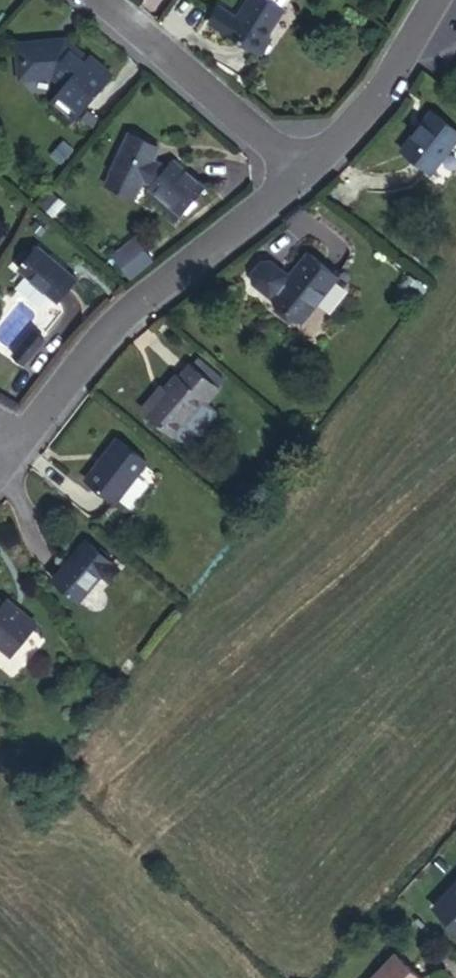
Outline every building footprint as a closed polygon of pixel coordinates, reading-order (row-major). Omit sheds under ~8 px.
[(287,21),(283,18),(290,9),(289,1),(287,0),(259,0),(240,30),(222,18),(212,35),(263,68),(275,51),(270,47),(287,21)] [(112,91),(66,55),(60,63),(15,66),(16,92),(49,88),(64,100),(49,119),(72,138),(112,91)] [(455,156),(455,144),(431,124),(399,163),(430,188),(455,156)] [(208,201),(176,175),(170,181),(154,173),(159,162),(126,147),(107,186),(140,201),(145,192),(155,198),(151,203),(182,230),(208,201)] [(134,215),(140,201),(107,186),(101,200),(134,215)] [(47,226),(57,213),(45,204),(35,216),(47,226)] [(130,283),(154,263),(134,238),(110,258),(130,283)] [(80,295),(39,262),(21,285),(60,318),(80,295)] [(298,338),(335,294),(305,269),(282,295),(269,284),(260,284),(252,292),(253,302),(298,338)] [(215,421),(231,405),(199,380),(184,397),(181,393),(164,414),(160,411),(149,423),(193,460),(202,461),(222,436),(224,428),(215,421)] [(120,519),(152,479),(122,454),(88,495),(120,519)] [(81,576),(96,559),(92,555),(77,572),(81,576)] [(105,596),(119,579),(96,559),(81,576),(77,572),(55,595),(77,615),(99,590),(105,596)] [(14,614),(9,620),(0,612),(0,657),(15,670),(42,638),(14,614)] [(433,913),(455,934),(455,888),(433,913)] [(399,959),(382,977),(418,977),(399,959)]
